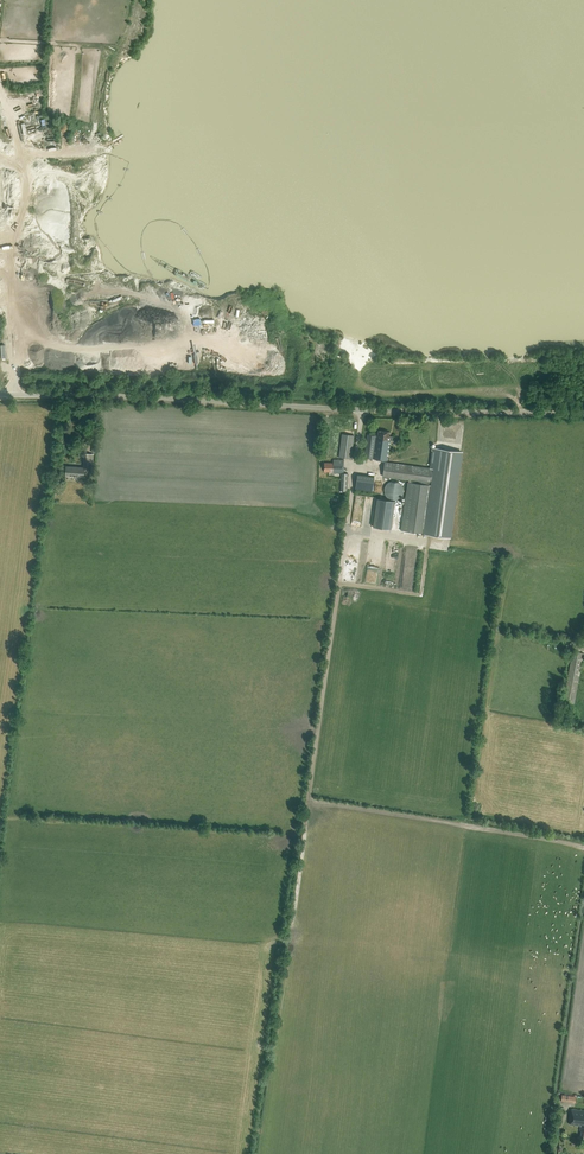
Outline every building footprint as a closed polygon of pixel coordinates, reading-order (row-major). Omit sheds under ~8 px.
[(34,139),(41,132),(39,130),(33,137),(34,139)] [(378,435),(376,435),(367,434),(364,457),(387,461),(390,440),(392,440),(393,436),(389,436),(390,432),(378,430),(378,435)] [(351,459),(354,435),(342,433),(339,457),(351,459)] [(429,468),(385,462),(383,476),(409,479),(408,482),(407,482),(401,530),(449,537),(461,451),(431,447),(431,449),(432,449),(429,468)] [(92,468),(94,454),(84,453),(83,462),(83,467),(66,466),(65,475),(84,476),(85,468),(92,468)] [(341,472),(341,475),(341,484),(340,491),(347,491),(348,473),(343,473),(344,459),(333,459),(333,463),(324,462),(324,471),(333,471),(333,472),(341,472)] [(359,489),(376,491),(378,475),(360,474),(359,489)] [(403,482),(387,481),(387,497),(403,497),(403,482)] [(380,497),(377,526),(395,528),(398,499),(380,497)] [(362,524),(363,507),(354,507),(354,524),(362,524)] [(576,1096),(562,1094),(561,1100),(575,1102),(576,1096)] [(571,1109),(569,1124),(580,1126),(580,1130),(581,1130),(580,1137),(583,1138),(583,1110),(571,1109)]
